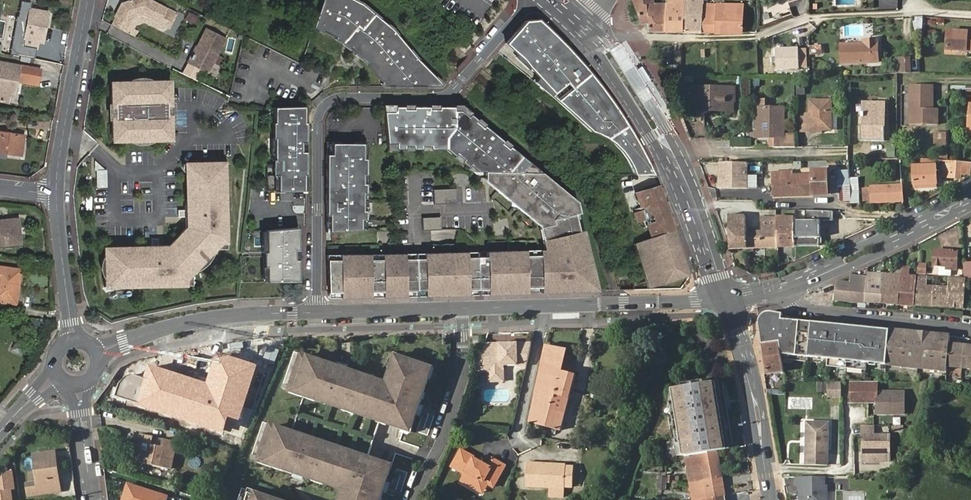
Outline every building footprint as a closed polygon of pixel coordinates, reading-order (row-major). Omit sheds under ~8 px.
[(129,33),(136,18),(147,16),(162,23),(170,7),(155,0),(132,0),(126,2),(121,10),(118,12),(115,17),(116,18),(113,25),(129,33)] [(371,11),(354,0),(324,0),(314,28),(344,44),(359,56),(371,11)] [(643,24),(649,23),(650,31),(666,31),(667,2),(655,2),(654,0),(634,0),(643,24)] [(684,32),(685,2),(674,1),(674,0),(667,0),(667,2),(666,31),(684,32)] [(685,2),(684,32),(702,32),(704,2),(704,0),(685,0),(685,2)] [(702,32),(742,32),(744,4),(725,3),(725,0),(713,0),(713,3),(704,2),(702,32)] [(21,2),(10,55),(20,56),(22,47),(36,49),(38,41),(42,42),(48,12),(29,8),(30,4),(21,2)] [(442,84),(412,52),(392,28),(372,11),(371,11),(359,56),(382,83),(381,84),(384,86),(440,86),(442,84)] [(922,30),(923,16),(913,16),(912,29),(922,30)] [(603,89),(593,78),(586,68),(569,49),(549,29),(538,20),(525,21),(505,43),(522,59),(522,60),(540,77),(535,83),(570,112),(590,130),(595,132),(598,133),(606,137),(607,139),(611,141),(616,145),(618,147),(623,154),(626,159),(630,167),(632,171),(633,176),(653,174),(641,149),(635,138),(619,112),(611,102),(603,89)] [(202,47),(193,63),(213,73),(229,39),(208,28),(199,46),(202,47)] [(938,30),(937,48),(970,50),(970,31),(938,30)] [(863,40),(864,44),(841,45),(842,63),(878,62),(877,40),(863,40)] [(191,62),(193,63),(202,47),(199,46),(191,62)] [(22,47),(20,56),(34,59),(36,49),(22,47)] [(799,67),(798,49),(776,50),(777,68),(799,67)] [(897,74),(909,73),(909,59),(896,59),(897,74)] [(39,83),(41,69),(0,62),(0,101),(9,103),(10,96),(14,97),(17,82),(17,79),(39,83)] [(664,65),(664,75),(677,75),(677,66),(664,65)] [(169,80),(110,82),(112,141),(171,139),(169,80)] [(930,107),(930,87),(911,86),(911,123),(938,123),(938,107),(933,107),(930,107)] [(696,111),(726,110),(726,96),(734,96),(734,87),(696,87),(696,111)] [(726,96),(726,110),(734,110),(734,96),(726,96)] [(810,130),(823,131),(830,131),(830,102),(810,101),(809,118),(801,118),(801,133),(810,133),(810,130)] [(461,106),(383,105),(386,148),(444,148),(472,169),(483,169),(541,171),(461,106)] [(861,119),(863,119),(863,126),(861,127),(860,142),(883,143),(884,105),(864,105),(863,114),(861,115),(861,119)] [(307,190),(307,122),(307,119),(307,116),(307,106),(275,106),(275,121),(273,122),(273,139),(275,139),(275,159),(273,159),(273,164),(267,164),(267,191),(307,190)] [(751,128),(756,129),(758,129),(759,107),(753,106),(753,115),(750,115),(751,128)] [(769,138),(769,148),(787,148),(787,138),(785,137),(785,107),(772,107),(759,107),(758,129),(756,129),(756,138),(769,138)] [(934,143),(946,144),(947,132),(935,131),(934,143)] [(21,155),(24,135),(0,132),(0,153),(21,155)] [(745,137),(731,137),(732,146),(745,145),(745,137)] [(366,230),(367,145),(327,144),(326,233),(361,230),(366,230)] [(746,161),(720,162),(721,188),(747,189),(746,161)] [(959,178),(960,162),(952,161),(951,177),(959,178)] [(223,162),(187,163),(189,224),(165,246),(103,248),(104,287),(185,281),(185,279),(221,241),(225,241),(223,162)] [(96,166),(95,187),(107,187),(107,166),(96,166)] [(840,183),(848,183),(848,166),(840,166),(840,183)] [(914,168),(915,186),(938,185),(937,168),(914,168)] [(397,252),(328,255),(328,297),(423,294),(598,290),(583,226),(580,227),(576,212),(580,211),(579,200),(541,171),(483,169),(484,177),(539,223),(544,248),(425,252),(397,252)] [(791,192),(791,196),(828,194),(827,171),(813,171),(813,175),(792,175),(792,172),(774,173),(775,193),(791,192)] [(859,204),(858,178),(851,178),(852,204),(859,204)] [(903,201),(902,185),(862,188),(863,201),(872,201),(872,203),(903,201)] [(651,235),(673,229),(674,229),(659,186),(637,193),(642,211),(635,213),(638,223),(646,221),(651,235)] [(434,188),(434,203),(456,203),(456,188),(434,188)] [(730,249),(747,248),(746,233),(745,215),(728,216),(730,249)] [(423,229),(440,228),(440,216),(423,217),(423,229)] [(746,233),(747,248),(810,245),(810,243),(810,236),(810,218),(760,216),(761,230),(746,233)] [(0,221),(0,245),(20,244),(17,220),(0,221)] [(687,275),(673,229),(651,235),(651,236),(666,281),(687,275)] [(651,236),(638,240),(637,241),(651,286),(666,281),(651,236)] [(948,269),(957,270),(957,252),(935,250),(934,265),(948,266),(948,269)] [(252,257),(255,284),(283,280),(280,254),(252,257)] [(926,274),(927,263),(918,262),(917,273),(926,274)] [(15,304),(20,270),(0,267),(0,302),(15,304)] [(866,302),(915,305),(916,276),(869,273),(868,276),(866,302)] [(834,300),(866,302),(868,276),(851,275),(851,281),(835,282),(834,300)] [(916,276),(915,305),(964,308),(966,282),(966,280),(950,279),(949,287),(927,286),(927,277),(916,276)] [(783,325),(783,318),(782,318),(782,315),(771,314),(768,317),(761,324),(761,328),(783,325)] [(872,363),(876,328),(783,318),(783,325),(785,341),(779,342),(780,350),(781,353),(827,358),(826,366),(866,370),(866,362),(872,363)] [(785,341),(783,325),(761,328),(764,345),(779,342),(785,341)] [(949,344),(950,336),(936,334),(936,337),(910,334),(910,332),(876,328),(872,363),(946,371),(946,366),(949,344)] [(499,347),(482,347),(474,371),(474,372),(488,372),(491,372),(491,375),(502,375),(505,373),(504,365),(518,365),(518,367),(527,366),(532,342),(499,343),(499,347)] [(779,342),(764,345),(768,373),(783,371),(781,353),(780,350),(779,342)] [(949,344),(946,366),(970,368),(970,347),(949,344)] [(531,422),(561,431),(575,376),(561,372),(566,351),(547,346),(531,422)] [(387,385),(295,352),(282,388),(304,396),(379,423),(410,434),(433,371),(397,358),(387,385)] [(251,384),(255,377),(260,364),(243,356),(229,387),(231,388),(242,394),(246,395),(251,384)] [(189,371),(185,394),(204,398),(210,371),(202,370),(201,373),(194,372),(189,371)] [(504,383),(505,373),(502,375),(491,375),(491,372),(488,372),(488,383),(504,383)] [(131,376),(126,383),(123,382),(114,394),(130,405),(137,395),(155,394),(154,377),(147,378),(146,375),(131,376)] [(718,452),(728,451),(717,381),(674,388),(682,439),(673,440),(676,459),(685,457),(718,452)] [(841,394),(841,381),(828,381),(827,394),(841,394)] [(877,383),(851,383),(851,403),(878,403),(878,414),(905,413),(904,392),(877,392),(877,383)] [(242,394),(231,388),(227,396),(239,401),(242,394)] [(291,431),(367,459),(379,423),(304,396),(291,431)] [(291,431),(263,421),(249,457),(341,490),(338,499),(379,499),(391,467),(367,459),(291,431)] [(828,423),(808,423),(807,453),(827,454),(828,423)] [(874,438),(874,425),(862,424),(861,438),(863,438),(874,438)] [(208,439),(214,433),(208,428),(203,434),(208,439)] [(229,437),(226,445),(232,448),(238,434),(231,432),(229,437)] [(217,442),(226,445),(229,437),(220,433),(217,442)] [(147,445),(144,462),(171,467),(176,443),(141,437),(140,444),(147,445)] [(889,464),(889,438),(874,438),(863,438),(863,464),(889,464)] [(34,451),(49,450),(48,442),(33,443),(34,451)] [(136,460),(144,462),(147,445),(140,444),(136,460)] [(479,477),(487,481),(494,485),(506,463),(494,456),(489,464),(476,456),(477,455),(462,446),(451,464),(464,471),(460,478),(474,486),(479,477)] [(231,451),(218,447),(215,456),(228,460),(231,451)] [(722,479),(718,452),(685,457),(690,484),(722,479)] [(29,496),(60,492),(55,453),(34,455),(37,485),(27,487),(29,496)] [(827,463),(827,454),(807,453),(807,463),(827,463)] [(552,465),(552,462),(529,459),(527,484),(566,488),(566,486),(574,487),(576,467),(569,466),(569,464),(557,463),(557,465),(552,465)] [(656,488),(665,490),(668,477),(659,475),(656,488)] [(482,491),(487,481),(479,477),(474,486),(482,491)] [(828,495),(820,495),(820,486),(825,486),(825,477),(796,478),(796,484),(801,484),(801,499),(828,499),(828,495)] [(725,496),(722,479),(690,484),(693,499),(702,499),(725,496)] [(167,497),(128,484),(123,499),(166,499),(167,497)] [(242,488),(238,499),(276,499),(242,488)]
